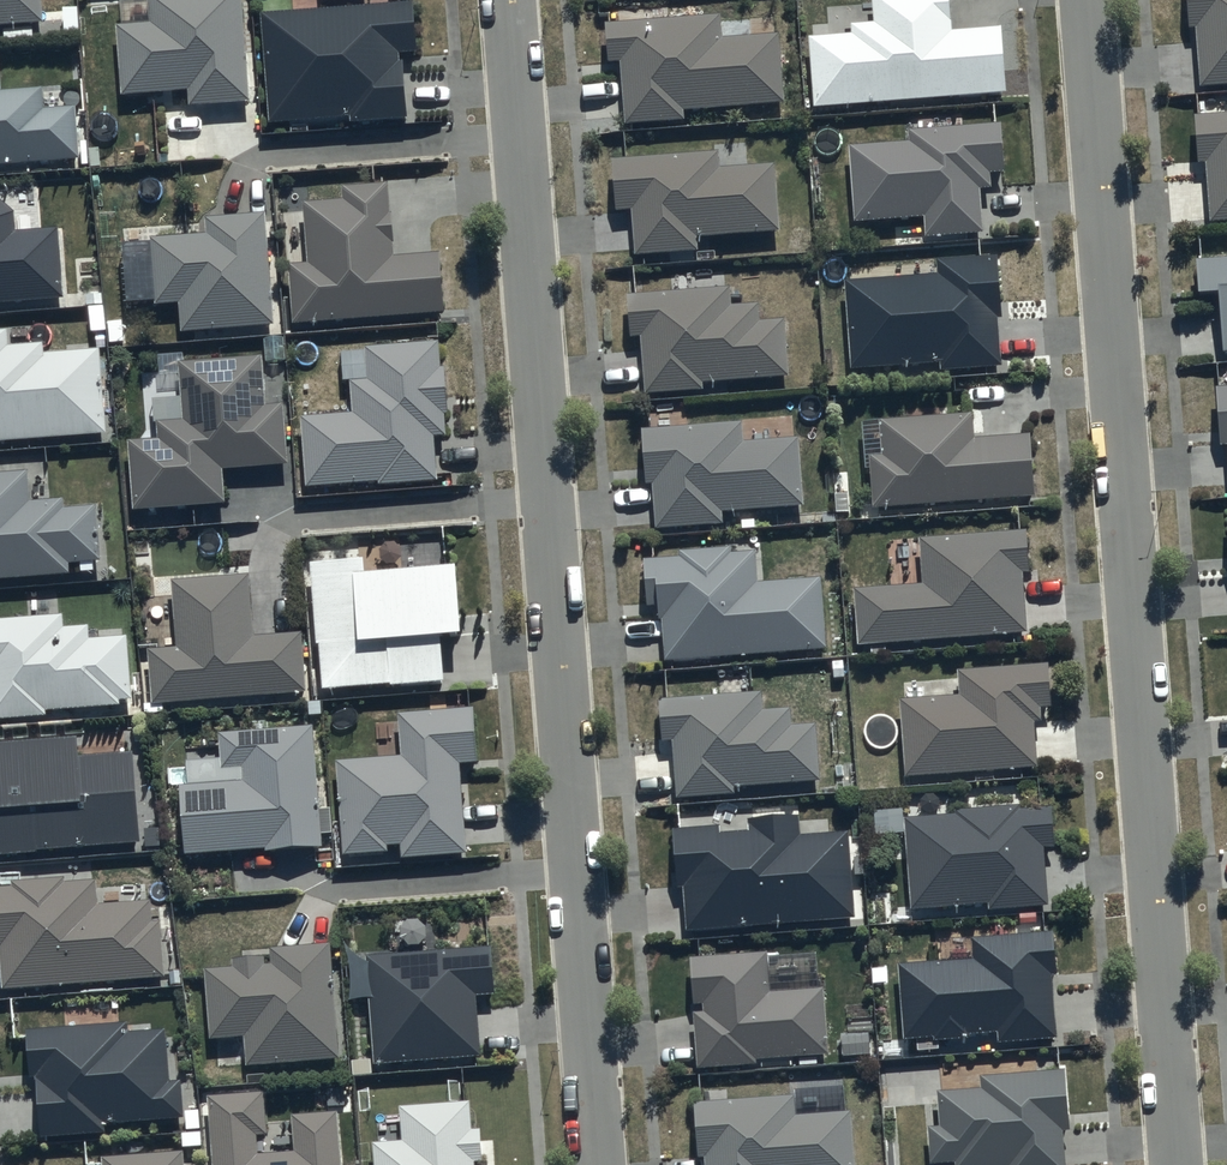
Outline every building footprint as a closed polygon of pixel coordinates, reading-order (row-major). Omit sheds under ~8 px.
[(44,22),(43,0),(0,0),(0,25),(44,22)] [(242,0),(148,0),(149,21),(116,23),(121,94),(189,89),(190,104),(249,100),(242,0)] [(950,0),(872,0),(874,22),(850,23),(851,32),(807,36),(812,108),(1006,93),(1001,26),(952,30),(950,0)] [(1189,31),(1196,30),(1200,85),(1226,83),(1226,0),(1187,0),(1189,31)] [(413,1),(260,12),(268,123),(350,117),(351,123),(408,119),(404,61),(400,61),(399,52),(416,51),(413,1)] [(720,14),(603,22),(606,62),(620,61),(624,123),(684,119),(683,109),(784,103),(779,33),(721,37),(720,14)] [(80,159),(77,105),(44,107),(43,86),(1,89),(0,74),(0,164),(80,159)] [(1194,115),(1198,165),(1205,164),(1210,221),(1226,220),(1226,113),(1194,115)] [(910,143),(850,147),(856,220),(924,215),(925,239),(985,235),(981,190),(993,189),(991,173),(1003,172),(1000,125),(909,131),(910,143)] [(718,151),(611,158),(615,211),(631,210),(634,256),(698,251),(697,236),(780,230),(775,164),(719,168),(718,151)] [(343,200),(304,203),(309,262),(286,264),(291,327),(443,315),(439,251),(393,255),(388,182),(342,185),(343,200)] [(64,299),(58,227),(15,230),(14,211),(0,199),(0,303),(64,299)] [(275,325),(265,211),(203,216),(204,233),(152,238),(158,304),(178,302),(181,333),(275,325)] [(939,276),(847,281),(852,367),(940,361),(940,371),(1002,367),(999,318),(1004,317),(1000,256),(938,260),(939,276)] [(1196,260),(1198,292),(1221,290),(1225,349),(1226,348),(1226,258),(1196,260)] [(727,289),(628,296),(631,336),(641,335),(645,396),(704,391),(704,384),(789,378),(784,318),(759,320),(757,304),(729,306),(727,289)] [(105,432),(99,349),(45,353),(44,342),(10,344),(9,328),(0,329),(0,439),(105,432)] [(440,366),(439,341),(366,347),(368,381),(350,382),(353,413),(302,417),(307,486),(380,480),(380,484),(437,480),(434,436),(446,435),(444,412),(448,412),(444,366),(440,366)] [(261,354),(178,360),(182,419),(156,421),(158,440),(129,442),(134,508),(225,502),(222,469),(287,464),(283,403),(265,404),(261,354)] [(1216,390),(1220,445),(1226,444),(1226,389),(1216,390)] [(973,414),(880,420),(882,456),(870,457),(873,509),(1035,498),(1031,435),(974,438),(973,414)] [(742,422),(641,429),(644,484),(653,484),(656,529),(723,524),(722,511),(803,506),(798,437),(743,441),(742,422)] [(0,472),(0,578),(69,572),(69,563),(101,561),(97,504),(65,507),(64,498),(30,501),(28,470),(0,472)] [(1026,531),(917,539),(920,583),(854,588),(858,645),(1027,633),(1023,573),(1029,573),(1026,531)] [(677,557),(643,559),(646,605),(662,604),(666,660),(827,649),(822,577),(758,582),(756,551),(732,553),(732,548),(677,551),(677,557)] [(364,559),(310,563),(321,692),(445,682),(441,637),(462,636),(456,565),(366,573),(364,559)] [(255,637),(250,573),(171,579),(176,647),(150,649),(154,704),(306,692),(301,633),(255,637)] [(0,618),(0,717),(45,715),(45,709),(121,705),(121,700),(132,699),(128,637),(92,639),(91,624),(65,626),(64,615),(0,618)] [(1039,769),(1036,723),(1042,722),(1041,708),(1051,707),(1048,665),(957,671),(959,695),(900,699),(905,778),(1039,769)] [(761,693),(658,700),(661,741),(672,740),(676,800),(735,796),(735,788),(821,782),(817,725),(791,727),(790,709),(762,711),(761,693)] [(473,709),(399,714),(402,757),(337,761),(344,854),(388,851),(387,847),(403,846),(403,859),(467,854),(461,765),(477,764),(473,709)] [(242,782),(181,786),(185,854),(266,848),(266,852),(323,848),(315,726),(218,732),(221,771),(241,769),(242,782)] [(0,743),(0,857),(141,845),(134,752),(80,757),(78,736),(0,743)] [(1057,851),(1054,804),(956,811),(956,815),(905,818),(911,911),(989,905),(989,913),(1051,908),(1048,852),(1057,851)] [(854,917),(848,832),(801,835),(800,814),(746,818),(747,832),(721,834),(720,826),(674,829),(678,886),(685,885),(688,930),(854,917)] [(0,889),(0,951),(2,988),(165,978),(162,923),(153,924),(151,903),(97,906),(96,882),(65,884),(65,881),(13,884),(13,888),(0,889)] [(1058,977),(1055,931),(970,937),(971,961),(900,965),(905,1040),(936,1038),(936,1043),(972,1041),(971,1035),(998,1034),(999,1045),(1058,1041),(1054,977),(1058,977)] [(340,1060),(331,943),(270,948),(271,957),(234,960),(235,971),(204,973),(210,1041),(243,1038),(246,1067),(340,1060)] [(493,947),(367,955),(375,1065),(482,1058),(478,996),(496,995),(493,947)] [(769,952),(689,958),(692,1007),(702,1006),(702,1013),(693,1014),(697,1069),(756,1065),(756,1061),(829,1056),(825,989),(772,992),(769,952)] [(129,1024),(26,1031),(29,1078),(37,1078),(41,1141),(107,1136),(107,1129),(187,1124),(184,1081),(171,1081),(167,1030),(129,1033),(129,1024)] [(1066,1070),(981,1077),(982,1089),(938,1093),(941,1128),(928,1129),(930,1164),(948,1164),(956,1164),(1067,1164),(1064,1134),(1071,1133),(1066,1070)] [(338,1112),(292,1115),(295,1153),(259,1156),(257,1135),(269,1134),(266,1093),(207,1098),(213,1164),(342,1164),(338,1112)] [(693,1102),(697,1159),(705,1159),(705,1164),(855,1164),(851,1111),(796,1115),(795,1095),(693,1102)] [(373,1143),(375,1164),(475,1164),(475,1162),(482,1162),(480,1130),(472,1131),(470,1102),(399,1108),(401,1140),(373,1143)] [(104,1159),(105,1164),(185,1164),(184,1153),(104,1159)]
